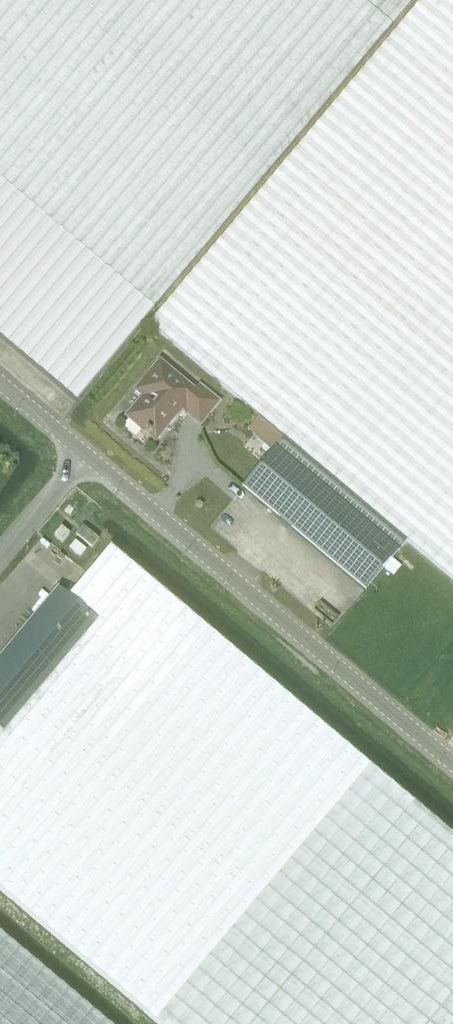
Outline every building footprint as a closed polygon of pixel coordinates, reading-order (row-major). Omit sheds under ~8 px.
[(391,27),(414,0),(0,0),(0,339),(76,403),(153,311),(391,27)] [(283,441),(405,545),(407,543),(452,581),(452,0),(421,0),(396,31),(149,325),(284,439),(283,441)] [(202,425),(218,406),(198,389),(194,394),(161,366),(138,394),(145,399),(128,419),(155,442),(183,409),(202,425)] [(257,418),(247,431),(271,451),(282,439),(257,418)] [(364,593),(405,545),(283,441),(242,491),(364,593)] [(91,549),(98,541),(82,528),(76,535),(91,549)] [(155,1023),(452,1023),(452,841),(108,550),(67,599),(99,626),(6,737),(0,732),(0,893),(155,1023)] [(67,599),(58,591),(0,660),(0,732),(6,737),(99,626),(67,599)] [(0,934),(0,1023),(107,1023),(0,934)]
